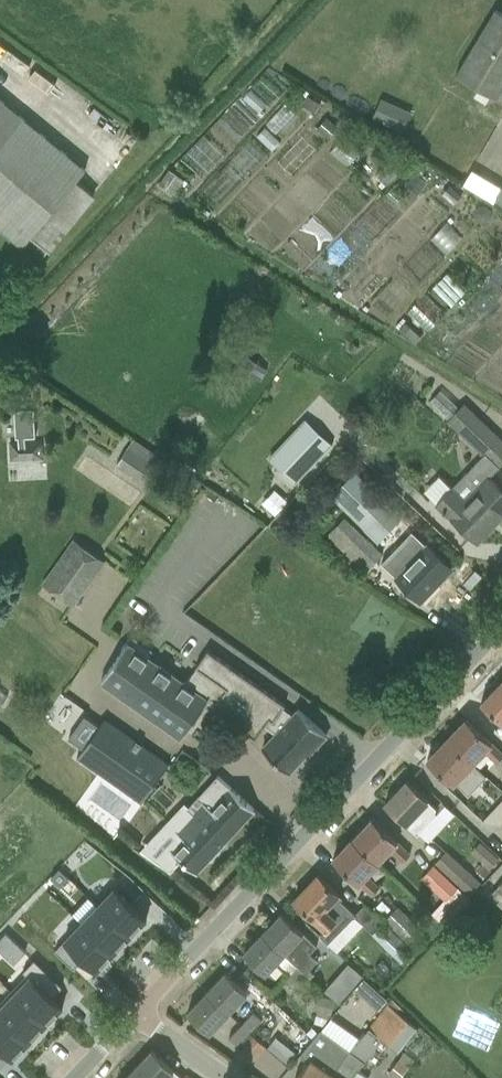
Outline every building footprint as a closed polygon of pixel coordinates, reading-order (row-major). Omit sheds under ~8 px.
[(501,90),(501,13),(496,9),(457,75),(497,99),(501,90)] [(379,95),(370,114),(399,128),(409,109),(379,95)] [(40,261),(95,195),(77,180),(86,169),(0,98),(0,227),(40,261)] [(268,369),(245,354),(238,365),(261,380),(268,369)] [(438,501),(451,514),(476,541),(478,540),(475,537),(493,519),(495,522),(501,515),(501,489),(489,477),(501,464),(501,439),(465,402),(460,407),(441,389),(431,400),(450,418),(448,420),(483,455),(438,501)] [(324,448),(311,436),(303,444),(291,432),(262,462),(287,486),(324,448)] [(44,459),(43,440),(10,442),(11,461),(21,461),(21,465),(35,464),(34,460),(44,459)] [(131,444),(117,465),(148,487),(162,466),(131,444)] [(264,505),(276,515),(288,501),(277,491),(264,505)] [(384,552),(345,516),(327,535),(366,571),(384,552)] [(72,537),(38,582),(70,605),(104,561),(72,537)] [(420,600),(452,567),(428,544),(425,547),(415,537),(386,567),(420,600)] [(184,685),(183,684),(126,644),(102,678),(113,687),(131,700),(182,737),(186,730),(207,701),(215,706),(213,709),(256,739),(265,725),(276,733),(262,748),(289,772),(307,752),(306,751),(313,744),(316,747),(327,735),(299,709),(294,715),(283,707),(285,704),(239,672),(208,650),(184,685)] [(482,702),(501,722),(501,681),(482,702)] [(141,802),(168,763),(168,764),(156,755),(156,754),(155,754),(154,754),(143,746),(144,746),(142,745),(131,737),(130,736),(130,737),(119,729),(119,728),(118,727),(117,728),(105,719),(106,719),(105,718),(100,726),(84,714),(68,737),(84,749),(78,757),(141,802)] [(447,738),(473,763),(484,751),(497,763),(501,757),(501,751),(466,718),(447,738)] [(428,759),(466,795),(474,787),(461,775),(473,763),(447,738),(428,759)] [(197,871),(255,809),(218,775),(200,795),(171,825),(184,837),(172,849),(197,871)] [(417,835),(427,825),(440,811),(428,800),(429,799),(408,780),(385,804),(417,835)] [(501,824),(501,814),(495,807),(483,820),(486,823),(501,824)] [(373,817),(353,838),(378,861),(390,849),(403,861),(410,853),(373,817)] [(353,838),(334,858),(371,894),(379,886),(366,874),(378,861),(353,838)] [(436,862),(471,894),(482,882),(447,850),(436,862)] [(499,857),(491,850),(482,860),(490,867),(499,857)] [(422,877),(447,900),(447,899),(457,909),(468,898),(457,889),(458,888),(433,865),(422,877)] [(69,878),(59,868),(51,877),(61,887),(69,878)] [(417,951),(416,950),(384,922),(365,903),(355,914),(336,896),(339,893),(319,874),(294,899),(325,929),(320,935),(328,942),(353,917),(355,917),(356,916),(373,932),(372,934),(402,963),(404,961),(407,964),(417,951)] [(491,894),(501,904),(501,882),(491,894)] [(116,887),(98,905),(130,936),(148,918),(116,887)] [(98,905),(81,923),(115,953),(130,936),(98,905)] [(384,922),(416,950),(429,935),(399,906),(384,922)] [(304,933),(282,912),(263,932),(285,953),(298,965),(306,973),(319,959),(311,952),(317,945),(304,933)] [(98,971),(115,953),(81,923),(66,940),(98,971)] [(26,951),(7,932),(0,939),(0,950),(14,964),(26,951)] [(266,973),(285,953),(263,932),(244,952),(266,973)] [(348,993),(363,976),(349,963),(334,979),(348,993)] [(298,965),(290,973),(286,978),(294,985),(306,973),(298,965)] [(248,992),(226,971),(207,992),(229,1012),(248,992)] [(16,992),(48,1023),(65,1005),(33,975),(16,992)] [(364,998),(375,986),(365,977),(355,989),(364,998)] [(31,1040),(48,1023),(16,992),(0,1009),(0,1010),(31,1040)] [(188,1012),(210,1032),(229,1012),(207,992),(188,1012)] [(323,995),(319,1008),(315,1022),(325,1025),(331,1017),(333,1013),(338,1000),(323,995)] [(366,1060),(383,1039),(398,1051),(418,1026),(388,1003),(369,1027),(370,1028),(358,1042),(357,1042),(351,1050),(331,1077),(353,1077),(366,1060)] [(0,1010),(0,1045),(14,1058),(31,1040),(0,1010)] [(250,1032),(262,1019),(254,1011),(242,1024),(250,1032)] [(242,1024),(229,1037),(238,1045),(250,1032),(242,1024)] [(312,1027),(307,1033),(313,1038),(317,1032),(312,1027)] [(351,1050),(322,1029),(300,1055),(309,1061),(297,1077),(331,1077),(351,1050)] [(259,1039),(254,1035),(241,1050),(254,1061),(266,1046),(259,1039)] [(297,1053),(287,1044),(278,1056),(288,1064),(297,1053)] [(134,1069),(143,1077),(183,1077),(175,1070),(153,1049),(134,1069)] [(390,1071),(399,1077),(400,1077),(414,1060),(405,1052),(390,1071)] [(134,1069),(126,1077),(143,1077),(134,1069)]
